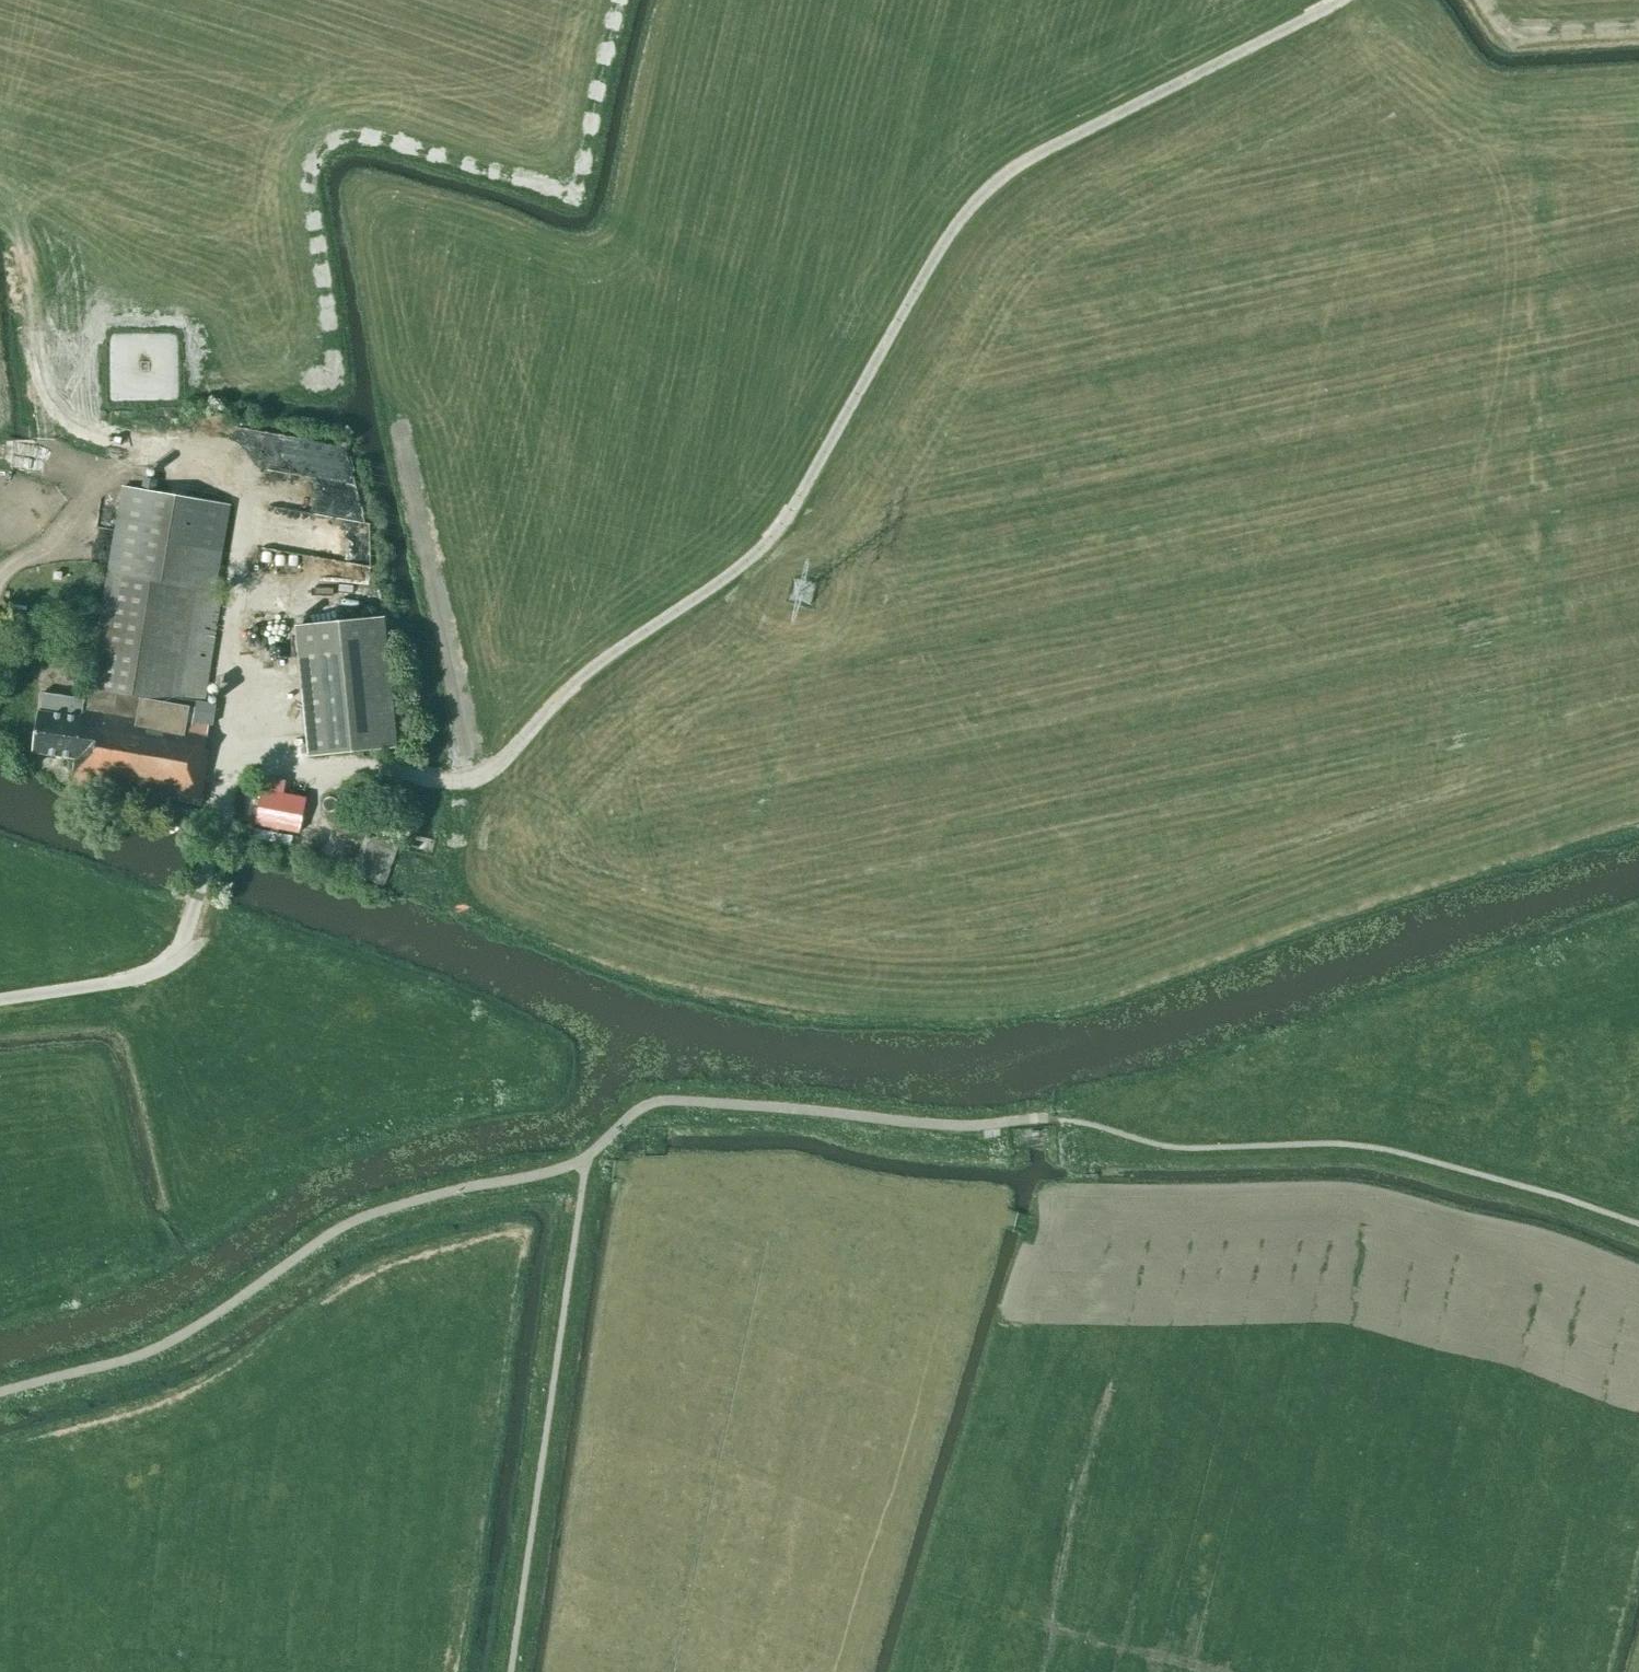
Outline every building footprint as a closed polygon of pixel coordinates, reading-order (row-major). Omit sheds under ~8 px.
[(195,702),(202,703),(220,592),(214,591),(228,505),(122,487),(85,709),(82,709),(83,700),(41,693),(38,712),(37,711),(30,753),(72,760),(69,782),(198,803),(207,748),(204,748),(208,722),(192,719),(195,702)] [(384,617),(297,626),(310,756),(397,748),(384,617)] [(253,788),(247,823),(290,830),(296,796),(253,788)] [(385,885),(400,845),(395,843),(399,833),(370,823),(351,873),(385,885)]
